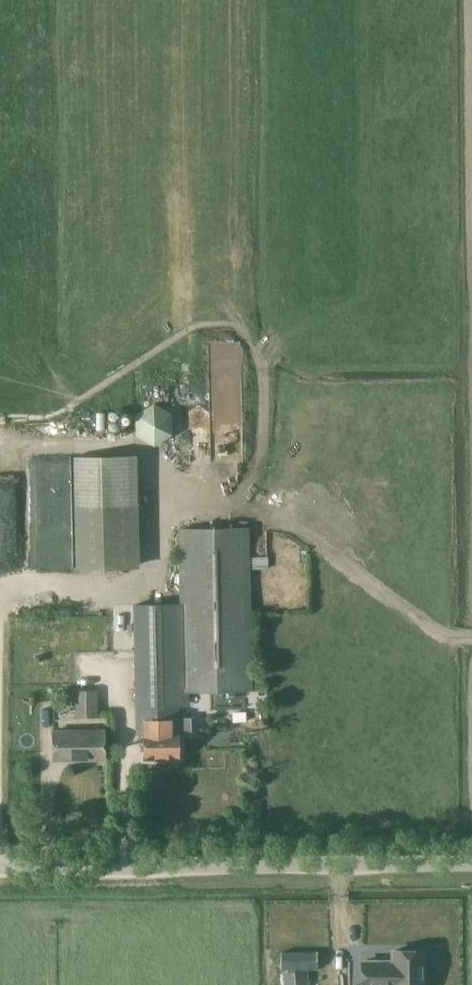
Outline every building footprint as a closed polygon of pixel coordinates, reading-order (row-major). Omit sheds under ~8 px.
[(209,464),(244,463),(241,341),(206,342),(209,464)] [(74,457),(75,471),(77,568),(133,567),(130,455),(74,457)] [(191,718),(179,718),(178,691),(250,690),(247,528),(178,530),(180,602),(133,603),(136,726),(142,726),(143,759),(179,758),(179,733),(191,733),(191,718)] [(76,717),(98,716),(97,691),(75,691),(76,717)] [(54,760),(103,758),(104,758),(103,729),(53,731),(54,760)] [(308,969),(317,969),(318,921),(294,922),(294,951),(282,951),(283,984),(308,984),(308,969)] [(363,961),(363,984),(423,984),(422,950),(392,951),(392,961),(363,961)]
